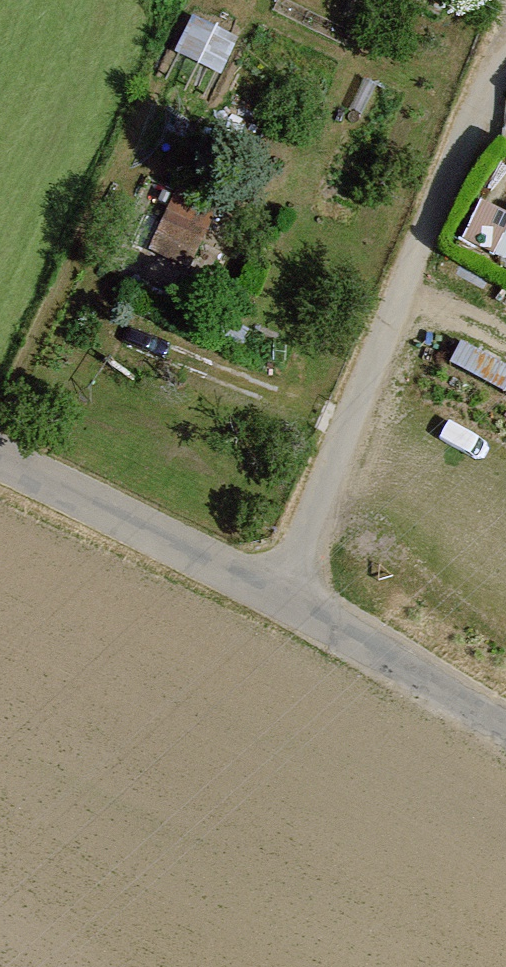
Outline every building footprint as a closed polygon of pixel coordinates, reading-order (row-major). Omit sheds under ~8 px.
[(180,188),(159,244),(202,260),(223,204),(180,188)]
